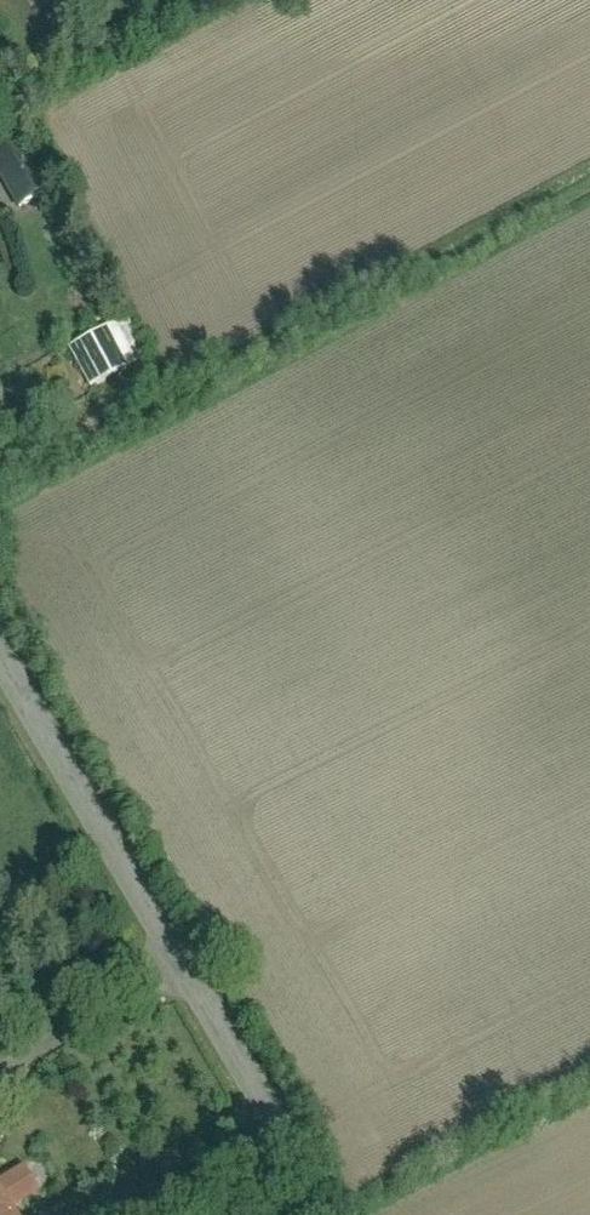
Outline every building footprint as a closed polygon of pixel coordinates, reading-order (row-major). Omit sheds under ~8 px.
[(0,152),(0,170),(18,207),(44,194),(20,142),(0,152)] [(118,318),(70,349),(92,384),(140,353),(118,318)] [(20,1212),(45,1198),(29,1169),(0,1185),(0,1214),(21,1214),(20,1212)]
